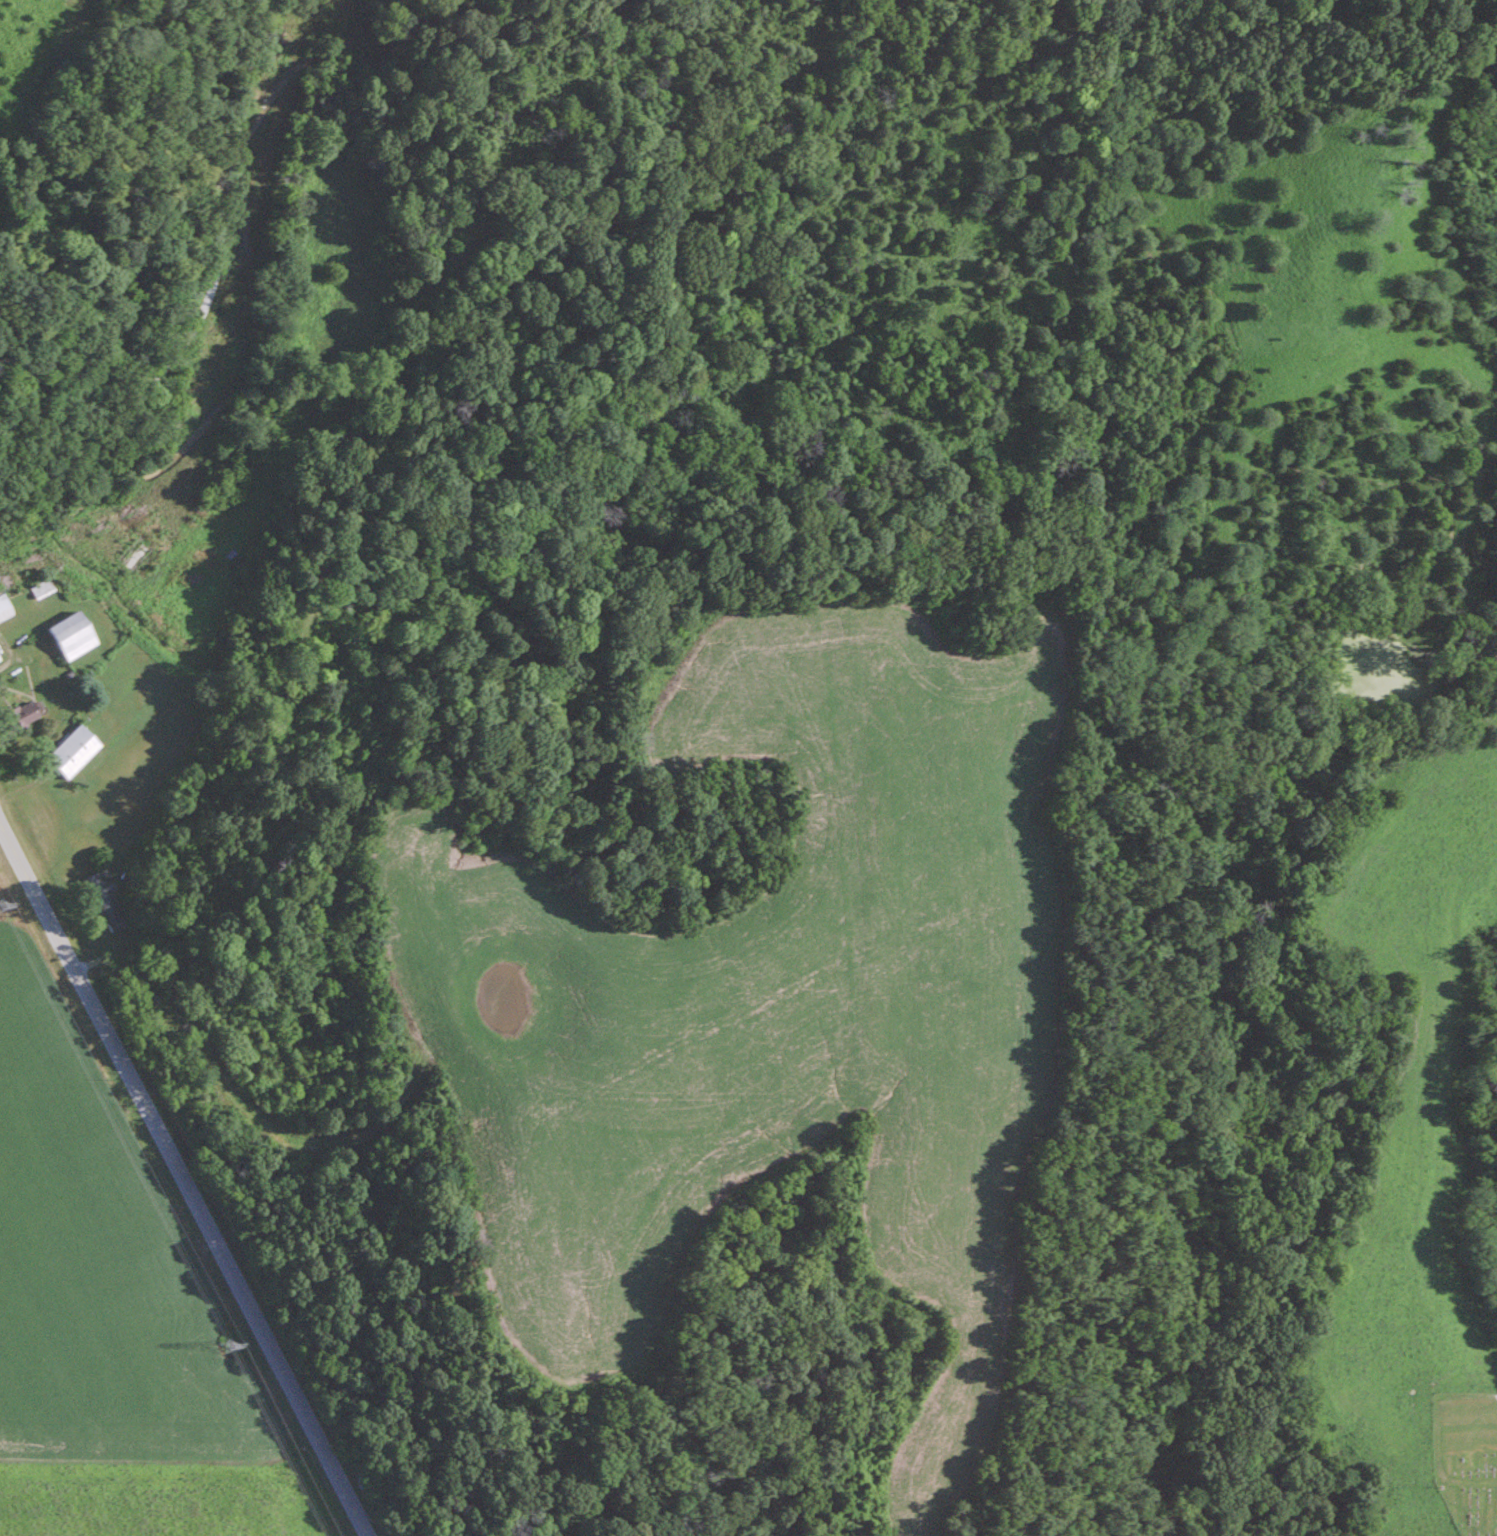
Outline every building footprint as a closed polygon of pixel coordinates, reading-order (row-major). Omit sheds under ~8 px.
[(121,562),(130,572),(144,560),(134,550),(121,562)] [(30,587),(36,599),(55,590),(49,578),(30,587)] [(15,612),(4,592),(0,594),(0,620),(15,612)] [(98,643),(80,608),(48,625),(66,659),(98,643)] [(11,709),(22,726),(42,713),(30,696),(11,709)] [(103,743),(81,722),(48,755),(69,777),(103,743)] [(114,933),(133,923),(105,868),(86,878),(114,933)]
